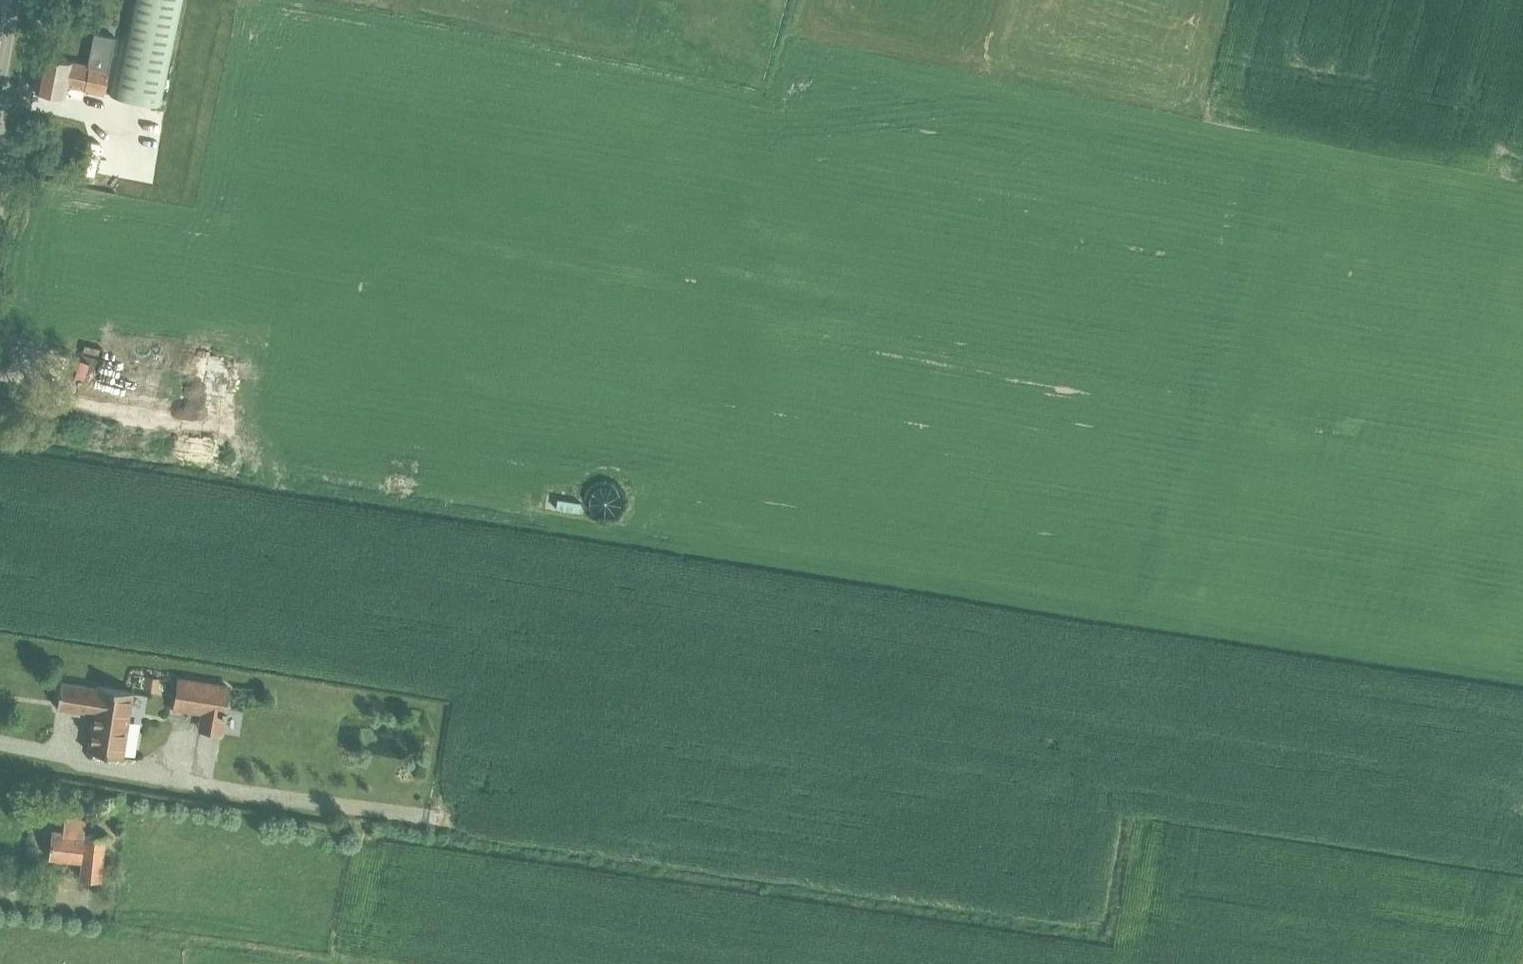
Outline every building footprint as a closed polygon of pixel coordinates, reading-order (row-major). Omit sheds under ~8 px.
[(109,94),(160,106),(184,0),(130,0),(109,94)] [(42,55),(35,91),(64,97),(66,85),(104,93),(115,37),(94,33),(87,64),(42,55)] [(82,401),(130,404),(133,365),(85,361),(82,401)] [(146,676),(144,685),(158,687),(160,678),(146,676)] [(179,678),(174,707),(202,711),(223,714),(222,718),(225,718),(226,709),(224,709),(228,686),(179,678)] [(124,758),(134,694),(61,681),(57,708),(96,713),(89,753),(124,758)] [(105,835),(85,832),(87,818),(65,815),(63,829),(52,827),(48,854),(79,859),(76,876),(98,879),(105,835)]
